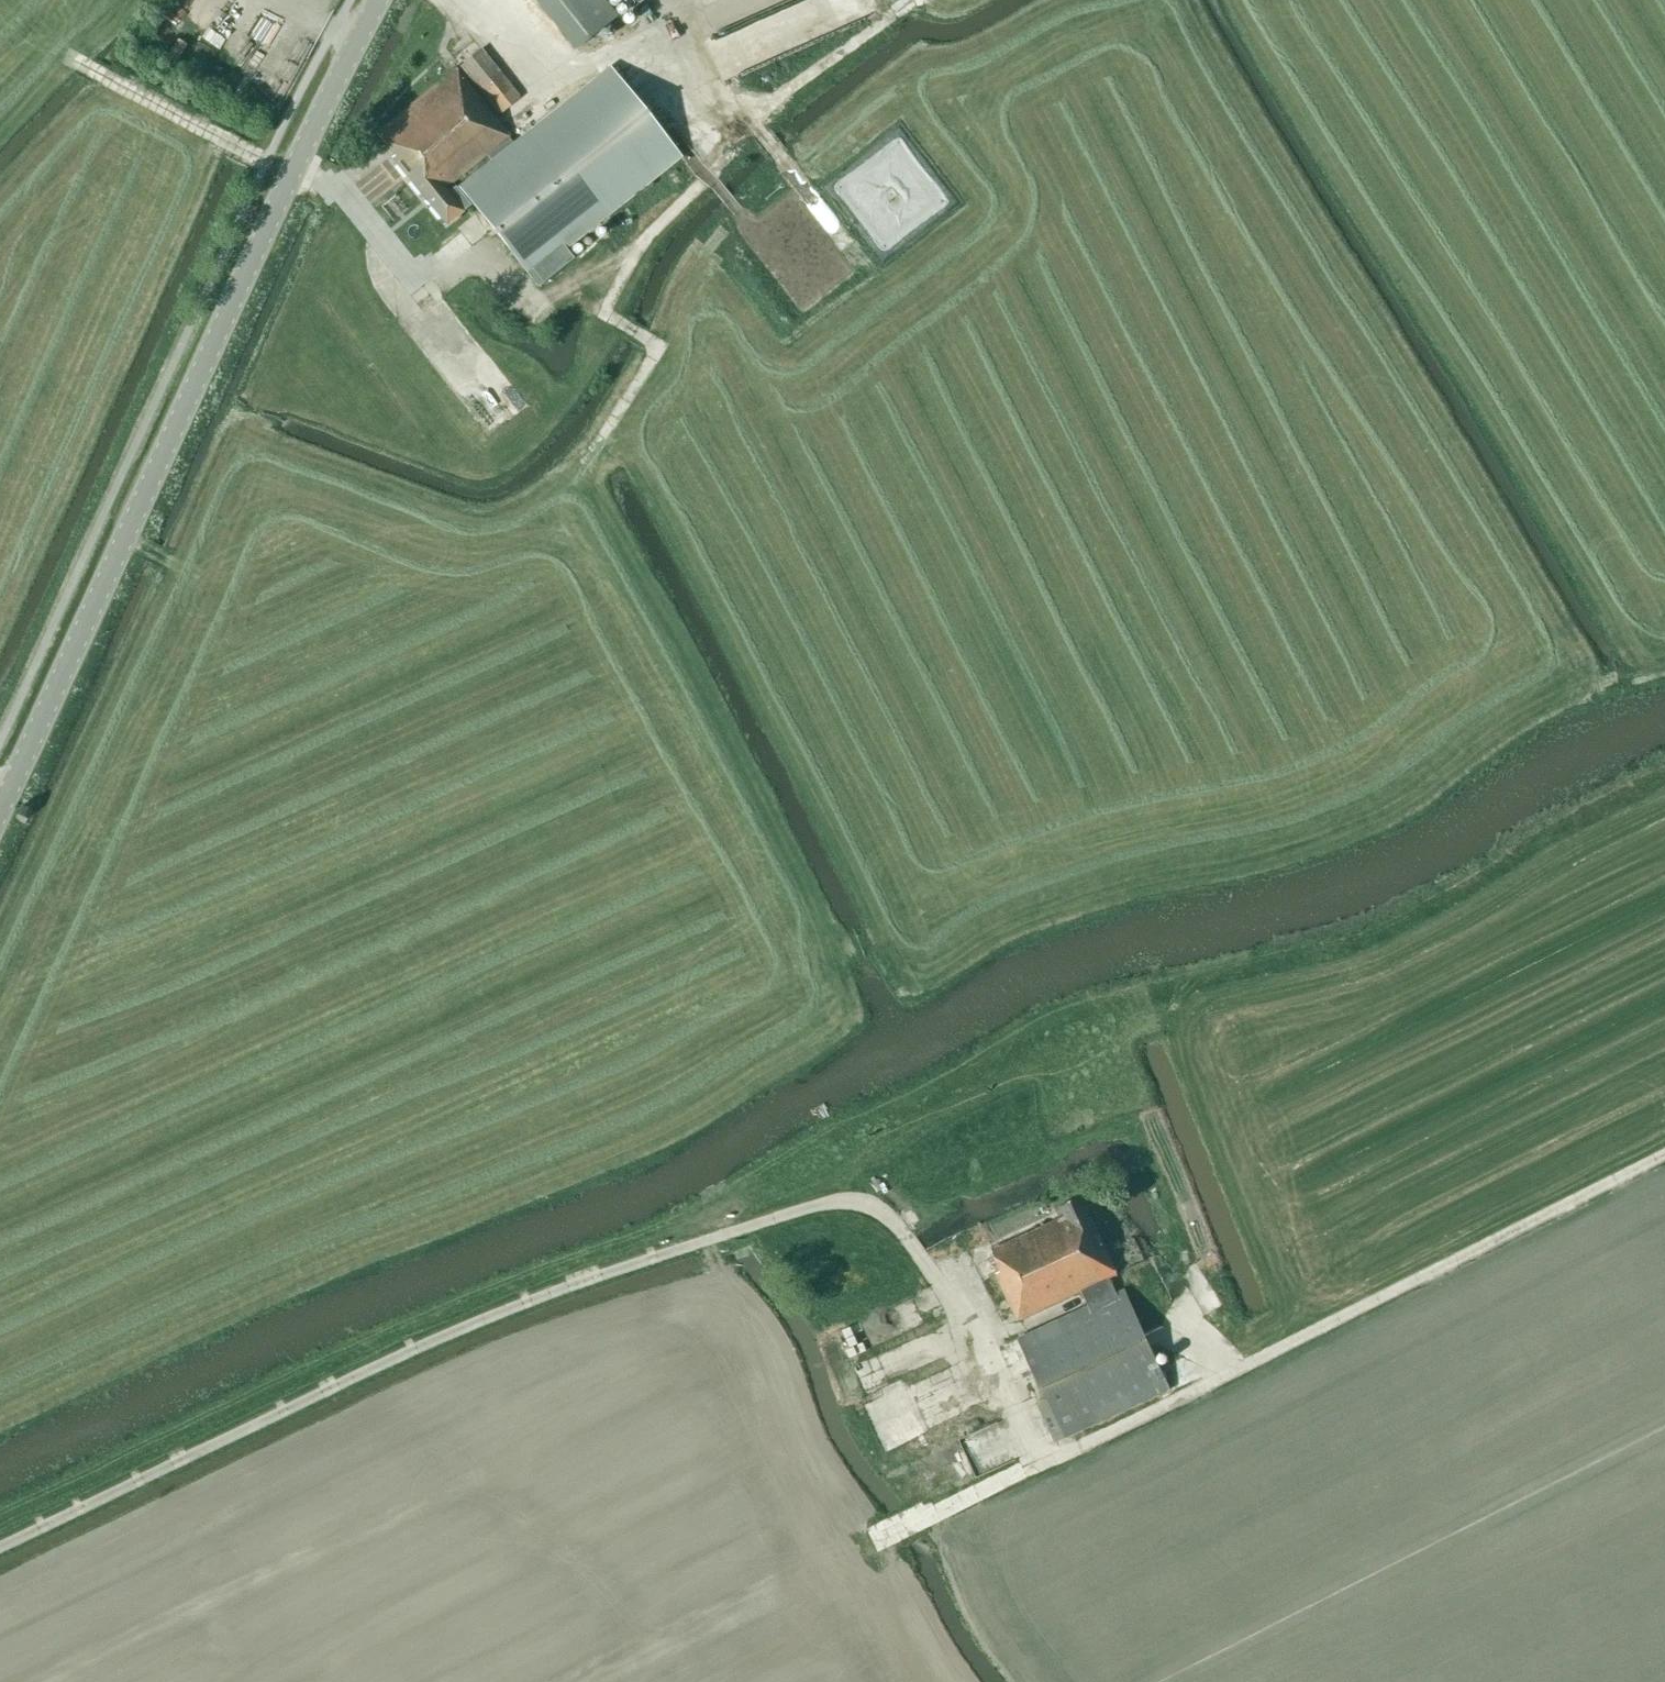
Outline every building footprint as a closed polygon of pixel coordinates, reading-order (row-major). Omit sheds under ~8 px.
[(181,6),(194,16),(207,0),(186,0),(181,6)] [(572,48),(614,14),(602,0),(533,0),(572,48)] [(460,66),(499,115),(520,98),(481,49),(460,66)] [(447,225),(464,211),(462,210),(469,205),(454,186),(447,192),(445,189),(487,155),(495,165),(463,191),(538,284),(572,257),(565,248),(680,155),(656,125),(612,70),(516,148),(508,137),(509,136),(455,69),(376,134),(394,156),(392,158),(447,225)] [(18,815),(27,819),(31,809),(22,805),(18,815)] [(1061,1219),(992,1251),(1001,1271),(997,1273),(1018,1320),(1082,1290),(1088,1306),(1000,1348),(1009,1368),(1018,1364),(1027,1360),(1045,1399),(1036,1404),(1055,1443),(1170,1389),(1160,1367),(1125,1289),(1116,1293),(1109,1278),(1117,1274),(1081,1196),(1060,1206),(1066,1219),(1062,1221),(1061,1219)]
